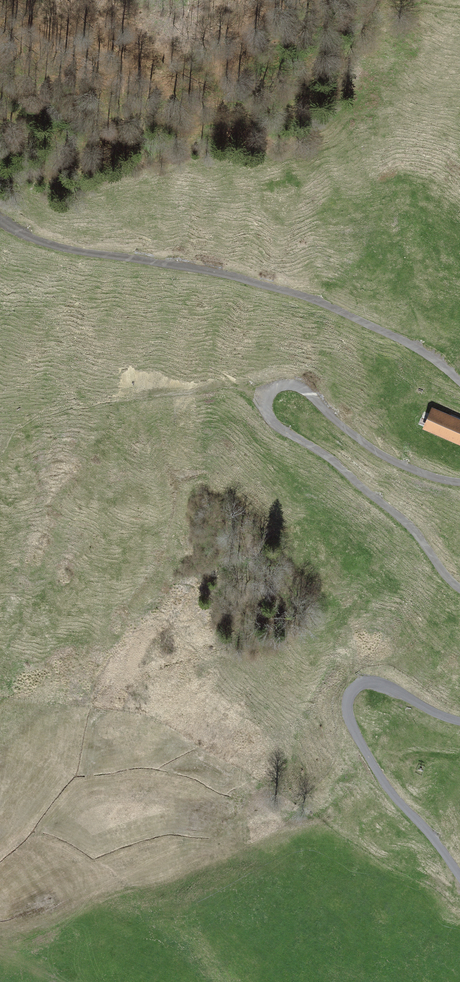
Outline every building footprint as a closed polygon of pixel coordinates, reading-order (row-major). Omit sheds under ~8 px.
[(433,411),(425,431),(459,444),(459,422),(433,411)]
